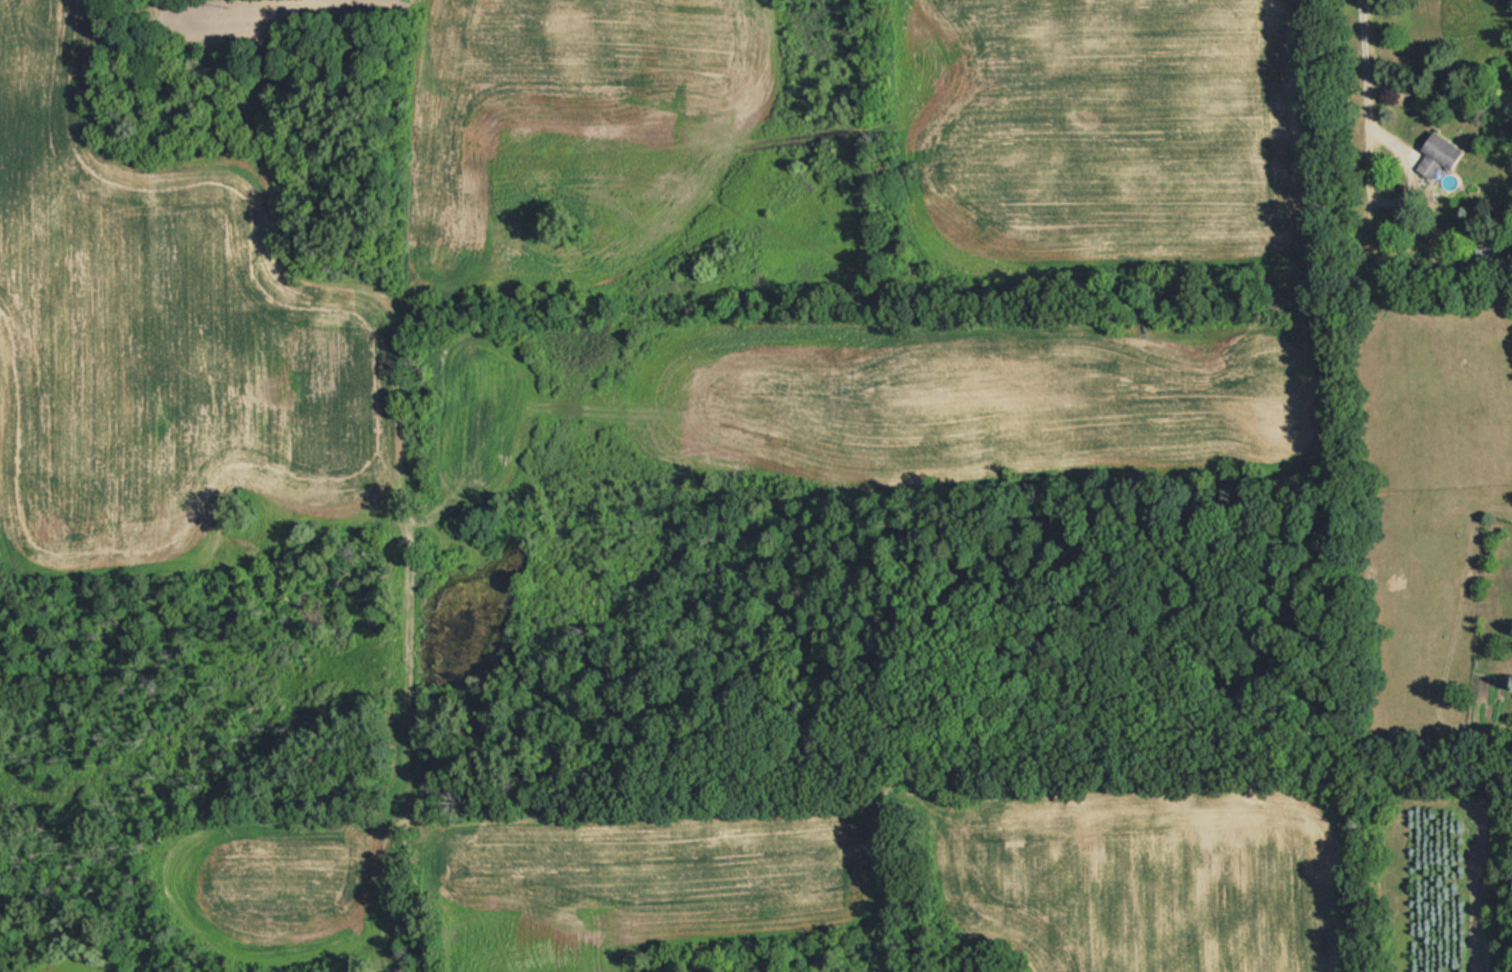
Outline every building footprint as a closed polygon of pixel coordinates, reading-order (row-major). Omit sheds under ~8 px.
[(1416,148),(1424,153),(1414,168),(1428,178),(1438,163),(1446,169),(1459,150),(1429,130),(1416,148)]
